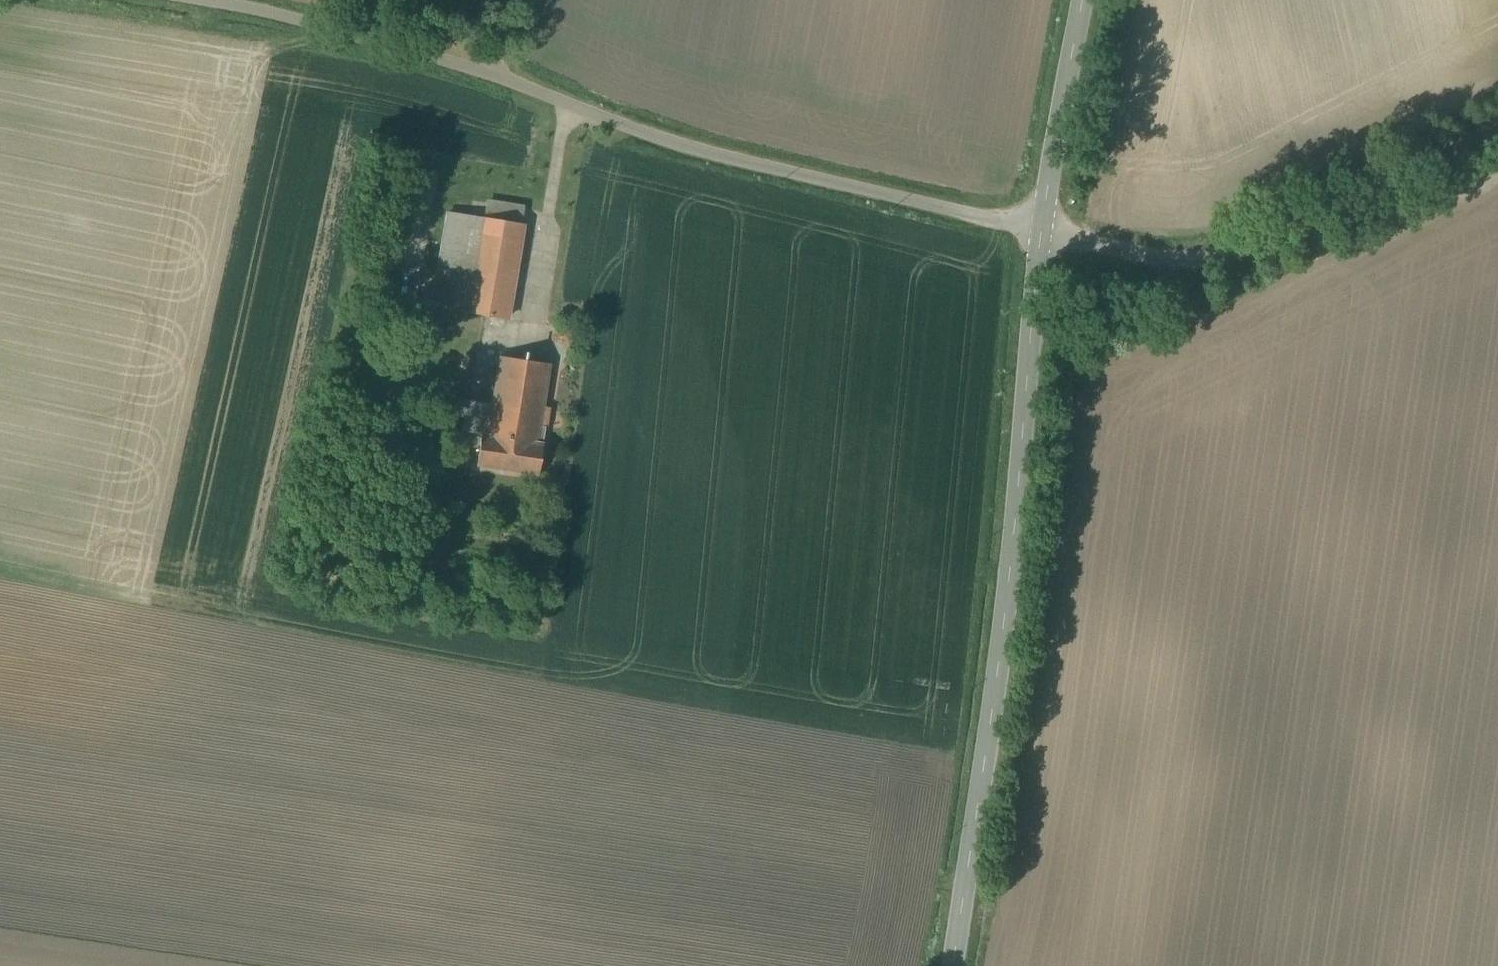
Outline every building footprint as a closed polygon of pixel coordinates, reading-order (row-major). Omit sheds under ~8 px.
[(523,223),(450,211),(434,306),(508,318),(523,223)] [(551,363),(501,355),(493,403),(544,411),(551,363)] [(493,403),(441,394),(438,411),(465,415),(462,431),(483,435),(478,465),(538,474),(543,443),(539,442),(544,411),(493,403)]
